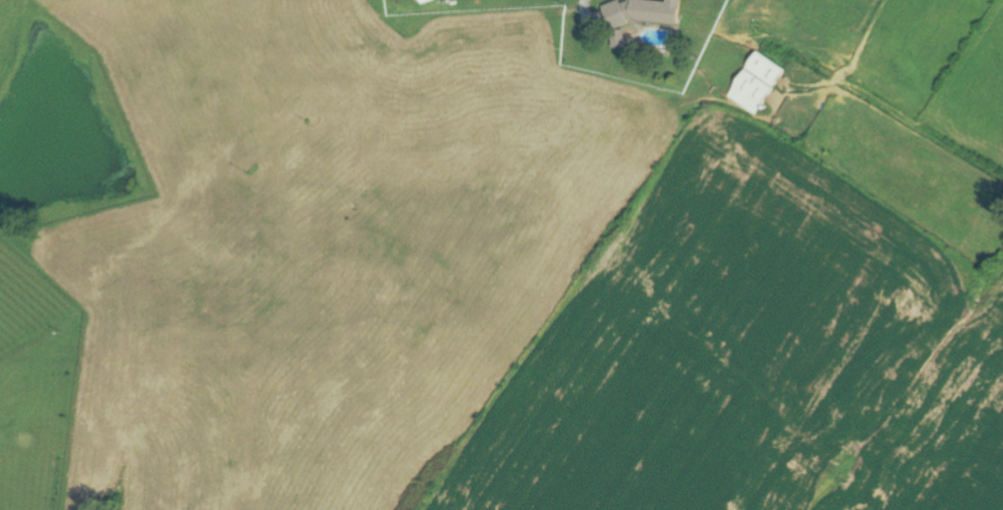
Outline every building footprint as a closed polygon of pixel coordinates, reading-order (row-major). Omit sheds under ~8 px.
[(678,0),(664,0),(663,4),(615,0),(607,0),(604,36),(619,37),(621,20),(676,26),(678,0)] [(782,70),(754,52),(726,97),(754,115),(782,70)]
